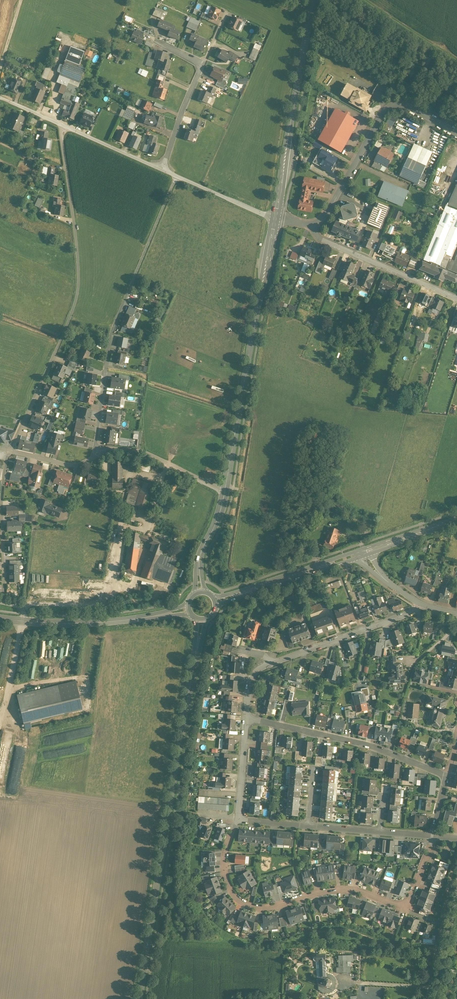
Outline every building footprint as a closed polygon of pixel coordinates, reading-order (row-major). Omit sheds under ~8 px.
[(214,8),(212,7),(210,11),(211,12),(209,15),(208,15),(208,16),(216,20),(218,16),(220,14),(219,13),(220,11),(214,8)] [(152,15),(162,19),(165,14),(155,10),(152,15)] [(186,20),(189,21),(186,27),(190,29),(191,27),(196,29),(200,21),(188,16),(186,20)] [(242,21),(233,17),(228,27),(237,31),(242,21)] [(181,32),(172,28),(168,36),(177,40),(181,32)] [(144,35),(136,32),(134,36),(132,35),(130,39),(141,44),(142,41),(141,40),(142,39),(144,35)] [(206,43),(197,39),(195,47),(203,51),(206,43)] [(249,58),(255,61),(261,46),(255,43),(249,58)] [(71,47),(65,61),(79,66),(85,52),(71,47)] [(231,55),(222,51),(218,58),(227,62),(231,55)] [(162,59),(159,69),(167,72),(170,62),(162,59)] [(70,79),(68,83),(78,87),(86,69),(79,66),(65,61),(63,66),(60,73),(60,75),(70,79)] [(42,77),(47,79),(51,66),(46,65),(42,77)] [(225,72),(215,67),(211,76),(221,81),(225,72)] [(146,77),(148,71),(140,68),(138,73),(146,77)] [(58,93),(64,94),(68,83),(70,79),(60,75),(56,82),(62,84),(58,93)] [(22,83),(14,79),(9,90),(17,93),(22,83)] [(37,87),(36,89),(42,91),(44,85),(37,82),(35,86),(37,87)] [(62,97),(72,101),(78,87),(68,83),(64,94),(62,97)] [(207,93),(203,91),(199,101),(206,104),(209,96),(212,97),(216,89),(210,87),(207,93)] [(166,90),(158,88),(155,98),(164,100),(166,90)] [(36,89),(31,100),(40,104),(45,92),(42,91),(36,89)] [(363,93),(362,91),(359,89),(357,90),(350,101),(357,105),(356,106),(364,110),(366,105),(368,106),(369,104),(370,102),(368,102),(371,96),(367,94),(366,96),(362,94),(363,93)] [(70,107),(77,110),(80,104),(72,101),(62,97),(61,102),(61,104),(64,105),(70,107)] [(152,104),(146,102),(143,100),(139,108),(148,112),(149,109),(150,110),(150,108),(152,104)] [(131,121),(136,109),(128,105),(125,111),(122,109),(119,115),(131,121)] [(77,110),(70,107),(68,111),(65,110),(64,110),(62,115),(74,120),(77,110)] [(359,122),(336,109),(319,140),(341,153),(359,122)] [(153,113),(151,117),(146,116),(144,123),(145,124),(160,128),(160,127),(163,118),(158,117),(159,115),(159,114),(153,112),(152,113),(153,113)] [(14,114),(9,127),(18,131),(23,118),(14,114)] [(88,116),(84,114),(80,123),(89,128),(94,118),(89,115),(88,116)] [(389,133),(392,127),(387,124),(384,130),(389,133)] [(196,132),(188,129),(185,139),(192,142),(196,132)] [(128,134),(120,130),(116,139),(124,143),(128,134)] [(134,136),(130,146),(136,149),(141,139),(134,136)] [(157,138),(150,136),(147,145),(150,146),(148,153),(156,155),(159,145),(155,144),(157,138)] [(47,140),(43,139),(42,149),(50,150),(52,140),(47,140)] [(378,139),(375,146),(380,149),(384,142),(378,139)] [(408,158),(426,166),(433,152),(415,144),(408,158)] [(386,151),(382,148),(375,160),(384,165),(387,159),(388,160),(388,159),(391,161),(394,155),(390,153),(391,151),(387,149),(386,151)] [(338,158),(321,149),(313,163),(319,166),(330,172),(338,158)] [(414,183),(418,184),(420,180),(423,174),(426,166),(408,158),(400,176),(414,183)] [(55,169),(48,167),(46,177),(50,177),(50,174),(54,175),(55,169)] [(54,175),(50,174),(50,177),(48,184),(56,186),(58,176),(54,175)] [(325,182),(305,178),(303,188),(304,188),(301,200),(301,199),(299,209),(305,211),(311,212),(313,202),(307,201),(310,189),(323,192),(325,182)] [(423,181),(420,180),(418,184),(417,186),(426,189),(428,184),(423,181)] [(408,191),(385,182),(379,196),(383,198),(402,206),(408,191)] [(447,206),(456,210),(456,185),(447,206)] [(43,201),(38,198),(35,205),(40,208),(43,201)] [(62,199),(55,198),(53,207),(56,207),(56,205),(61,205),(62,199)] [(368,224),(381,229),(390,208),(377,202),(368,224)] [(351,204),(346,206),(342,212),(343,218),(348,221),(353,219),(357,212),(356,206),(351,204)] [(442,204),(438,214),(443,216),(424,260),(425,260),(444,268),(446,269),(456,242),(456,210),(447,206),(442,204)] [(56,207),(55,214),(55,215),(63,216),(65,206),(61,205),(56,205),(56,207)] [(396,210),(392,218),(399,221),(403,213),(396,210)] [(346,221),(344,219),(343,218),(340,216),(339,219),(340,220),(339,223),(346,226),(347,223),(348,221),(346,221)] [(339,223),(337,222),(336,224),(333,229),(332,231),(335,232),(337,233),(337,234),(337,236),(340,237),(342,236),(349,239),(353,229),(349,227),(346,226),(339,223)] [(360,234),(355,231),(351,240),(357,242),(360,234)] [(373,233),(369,231),(367,237),(366,237),(362,246),(370,249),(373,242),(375,243),(378,235),(377,234),(373,233)] [(446,269),(456,273),(456,242),(446,269)] [(396,249),(382,243),(380,250),(384,251),(382,254),(386,256),(386,257),(394,261),(394,260),(396,260),(399,252),(395,251),(396,249)] [(312,251),(304,247),(300,255),(309,258),(309,259),(313,261),(316,256),(311,254),(312,251)] [(299,254),(293,252),(290,258),(296,260),(299,254)] [(399,252),(396,260),(398,261),(407,265),(410,257),(404,254),(399,252)] [(298,260),(305,263),(307,264),(309,259),(309,258),(300,255),(298,260)] [(335,260),(326,256),(324,261),(323,264),(325,264),(332,268),(335,260)] [(408,266),(415,268),(419,260),(412,257),(408,266)] [(439,280),(444,268),(425,260),(424,262),(423,262),(420,269),(435,276),(435,278),(439,280)] [(355,266),(347,262),(346,264),(343,271),(343,272),(351,275),(353,270),(354,270),(355,266)] [(439,280),(444,282),(445,278),(456,283),(456,281),(456,276),(456,275),(456,274),(446,269),(444,268),(439,280)] [(373,273),(366,270),(361,283),(362,283),(361,284),(370,288),(374,279),(371,278),(373,273)] [(351,275),(343,272),(340,278),(342,279),(350,282),(351,283),(352,283),(354,277),(355,277),(351,275)] [(389,282),(382,279),(379,288),(385,290),(383,295),(388,297),(390,293),(394,284),(389,281),(389,282)] [(395,296),(400,299),(404,290),(398,288),(395,296)] [(412,291),(408,289),(407,291),(404,289),(404,290),(400,299),(404,301),(403,302),(407,303),(408,302),(411,303),(415,294),(412,292),(412,291)] [(436,299),(427,294),(426,295),(424,294),(420,303),(432,309),(432,307),(436,299)] [(444,302),(436,298),(436,299),(432,307),(440,311),(444,302)] [(295,313),(297,307),(289,304),(287,311),(295,313)] [(134,313),(136,309),(129,306),(126,314),(132,317),(134,313)] [(386,309),(380,307),(377,314),(379,314),(384,316),(386,309)] [(126,314),(122,324),(130,328),(135,318),(132,317),(126,314)] [(384,316),(379,314),(375,324),(374,323),(370,332),(371,333),(376,335),(384,316)] [(351,320),(345,317),(340,328),(343,330),(346,331),(351,320)] [(425,334),(420,332),(417,344),(422,346),(425,334)] [(119,337),(117,346),(126,348),(127,338),(119,337)] [(80,358),(86,361),(90,352),(84,349),(80,358)] [(116,353),(115,362),(123,363),(125,355),(116,353)] [(58,363),(54,374),(63,377),(67,367),(58,363)] [(87,383),(97,384),(98,374),(88,373),(87,383)] [(113,378),(112,387),(125,389),(126,380),(113,378)] [(47,384),(43,394),(53,398),(57,388),(47,384)] [(86,392),(83,402),(94,404),(96,394),(86,392)] [(111,395),(109,405),(119,406),(121,396),(111,395)] [(41,400),(36,410),(45,414),(50,404),(41,400)] [(83,407),(80,418),(90,420),(93,410),(83,407)] [(108,413),(106,423),(117,425),(118,415),(108,413)] [(33,416),(29,425),(39,430),(43,421),(33,416)] [(77,422),(74,432),(82,434),(85,424),(77,422)] [(104,430),(103,442),(115,443),(116,432),(104,430)] [(61,435),(53,433),(51,438),(51,441),(50,443),(58,444),(59,445),(61,435)] [(89,439),(75,436),(74,445),(87,448),(89,439)] [(21,439),(19,449),(33,452),(35,442),(21,439)] [(164,439),(163,441),(173,448),(174,445),(164,439)] [(58,444),(50,443),(51,441),(49,441),(46,452),(55,454),(58,444)] [(27,461),(18,459),(16,470),(24,472),(27,461)] [(123,479),(123,463),(113,463),(112,479),(123,479)] [(149,473),(151,466),(141,463),(139,470),(149,473)] [(43,467),(35,464),(31,476),(39,478),(43,467)] [(73,475),(58,470),(54,482),(69,487),(73,475)] [(214,471),(207,470),(205,476),(213,478),(214,471)] [(100,475),(90,472),(87,482),(97,485),(100,475)] [(20,476),(11,474),(9,480),(19,482),(20,476)] [(122,489),(123,479),(112,479),(112,488),(122,489)] [(154,485),(133,479),(126,503),(147,509),(154,485)] [(173,483),(169,490),(173,492),(177,486),(173,483)] [(45,513),(46,514),(46,513),(51,514),(53,509),(54,510),(55,507),(49,504),(50,502),(41,499),(39,507),(38,506),(37,509),(38,509),(37,511),(38,511),(45,513)] [(7,507),(7,516),(18,516),(18,506),(7,507)] [(51,514),(59,517),(62,509),(55,507),(54,510),(53,509),(51,514)] [(19,520),(32,521),(32,514),(24,514),(24,511),(20,511),(19,520)] [(134,521),(136,512),(129,511),(127,520),(134,521)] [(8,522),(8,531),(21,531),(21,521),(8,522)] [(330,527),(323,546),(333,550),(340,530),(330,527)] [(138,554),(140,540),(141,534),(130,530),(127,552),(138,554)] [(150,543),(152,538),(145,535),(141,534),(140,540),(144,541),(150,543)] [(150,543),(152,544),(165,548),(166,548),(168,543),(152,538),(150,543)] [(8,543),(8,553),(17,553),(16,543),(8,543)] [(165,548),(152,544),(150,551),(162,555),(165,548)] [(162,555),(150,551),(141,576),(153,581),(154,578),(162,555)] [(138,554),(127,552),(124,570),(135,574),(138,554)] [(162,555),(154,578),(168,583),(176,560),(162,555)] [(9,566),(10,582),(19,582),(19,565),(9,566)] [(414,575),(408,572),(405,581),(412,583),(411,584),(416,586),(417,584),(419,576),(418,576),(414,575)] [(443,578),(441,577),(440,581),(438,587),(442,588),(442,587),(445,587),(446,581),(443,580),(443,578)] [(341,580),(324,587),(326,593),(344,586),(341,580)] [(433,586),(424,583),(423,587),(421,592),(431,594),(433,586)] [(445,587),(442,587),(442,588),(440,594),(450,596),(451,589),(445,587)] [(440,594),(439,602),(448,604),(450,596),(440,594)] [(396,602),(392,604),(393,608),(394,611),(404,608),(401,600),(396,602)] [(326,602),(308,608),(310,615),(328,608),(326,602)] [(383,603),(379,604),(382,612),(387,610),(386,605),(385,602),(383,603)] [(374,606),(376,614),(382,612),(379,604),(376,605),(374,606)] [(350,606),(336,611),(341,626),(356,621),(350,606)] [(359,610),(359,611),(360,613),(362,619),(371,616),(370,613),(369,610),(368,608),(363,609),(359,610)] [(303,613),(295,611),(293,617),(302,620),(303,613)] [(331,617),(313,623),(317,635),(322,633),(335,628),(331,617)] [(253,630),(249,628),(249,630),(247,637),(254,640),(257,631),(259,623),(255,622),(254,625),(255,625),(253,630)] [(434,624),(425,623),(424,631),(432,633),(434,624)] [(414,624),(406,626),(409,635),(416,632),(414,624)] [(307,625),(289,631),(290,635),(293,643),(294,643),(295,643),(297,642),(298,642),(307,638),(308,639),(310,638),(311,637),(309,631),(307,625)] [(271,628),(270,631),(266,630),(263,639),(269,641),(270,637),(275,638),(276,633),(277,630),(271,628)] [(400,630),(391,633),(393,639),(395,645),(404,642),(400,630)] [(239,636),(230,634),(228,640),(227,644),(233,646),(236,647),(239,637),(239,636)] [(290,635),(285,637),(289,648),(294,646),(293,643),(290,635)] [(353,641),(344,644),(347,652),(356,649),(353,641)] [(379,644),(377,644),(376,642),(376,643),(375,642),(373,641),(372,642),(370,653),(371,655),(372,655),(375,655),(377,654),(380,654),(381,654),(382,648),(382,646),(382,645),(381,644),(379,644)] [(443,644),(441,654),(451,656),(451,654),(455,654),(456,648),(451,647),(451,643),(445,642),(445,645),(443,644)] [(324,664),(312,661),(310,669),(314,670),(314,671),(321,673),(324,664)] [(234,662),(229,662),(229,672),(239,673),(239,669),(239,663),(234,662)] [(397,664),(391,664),(392,677),(404,677),(403,664),(397,664)] [(333,665),(332,665),(331,671),(328,678),(335,680),(336,676),(338,676),(341,676),(341,670),(340,670),(341,667),(336,666),(333,665)] [(299,671),(288,669),(287,671),(286,678),(285,679),(294,681),(296,681),(298,676),(299,671)] [(420,672),(416,671),(414,681),(418,682),(422,683),(422,682),(426,683),(427,679),(428,674),(428,673),(424,673),(424,672),(421,671),(420,672)] [(303,677),(298,676),(296,681),(294,681),(294,683),(301,685),(303,677)] [(450,677),(448,686),(452,687),(456,688),(456,679),(450,677)] [(80,697),(76,681),(17,695),(23,719),(64,709),(82,705),(81,702),(80,697)] [(233,681),(229,681),(229,686),(223,686),(222,686),(221,691),(224,691),(230,691),(237,692),(238,685),(237,685),(237,681),(233,681)] [(269,684),(267,691),(277,694),(277,693),(276,693),(278,686),(279,686),(276,686),(269,684)] [(363,688),(349,691),(351,699),(354,698),(356,705),(366,703),(363,688)] [(265,699),(275,701),(275,700),(276,694),(277,694),(267,691),(265,699)] [(294,692),(287,691),(285,699),(292,701),(293,700),(292,700),(294,692)] [(441,699),(429,696),(427,703),(428,703),(434,704),(439,706),(441,699)] [(275,701),(265,699),(263,706),(274,708),(273,708),(274,701),(275,701)] [(447,701),(441,699),(439,706),(438,708),(445,709),(447,701)] [(231,701),(228,701),(228,703),(228,707),(226,707),(226,711),(236,712),(237,702),(231,701)] [(309,702),(292,703),(293,715),(305,714),(305,716),(310,716),(309,702)] [(366,703),(356,705),(357,712),(368,710),(368,709),(367,706),(366,703)] [(420,704),(409,703),(407,717),(419,718),(420,704)] [(439,706),(434,704),(435,706),(434,708),(433,708),(432,709),(432,710),(432,711),(432,712),(433,712),(433,713),(434,713),(431,725),(439,727),(443,712),(444,712),(445,709),(438,708),(439,706)] [(83,709),(82,705),(64,709),(65,714),(83,709)] [(274,708),(263,706),(262,713),(272,716),(272,715),(271,715),(273,708),(274,708)] [(30,722),(65,714),(64,709),(23,719),(24,723),(30,722)] [(327,718),(317,716),(317,720),(315,725),(325,727),(327,718)] [(230,720),(224,719),(224,720),(226,720),(225,725),(224,730),(234,730),(235,723),(233,723),(234,720),(230,720)] [(334,720),(333,727),(332,729),(343,731),(345,723),(342,722),(342,721),(340,721),(334,720)] [(369,727),(361,725),(359,735),(361,735),(361,736),(364,737),(364,736),(367,737),(368,732),(369,727)] [(383,741),(385,728),(377,727),(376,733),(375,740),(383,741)] [(385,728),(383,741),(391,742),(391,739),(392,729),(385,728)] [(269,732),(261,732),(260,737),(259,742),(261,742),(267,742),(268,742),(268,740),(269,733),(269,732)] [(292,738),(284,737),(284,742),(283,742),(283,747),(291,747),(292,738)] [(405,738),(402,737),(399,746),(407,749),(410,740),(405,738)] [(228,739),(225,739),(225,742),(224,741),(223,749),(233,750),(234,740),(228,739)] [(312,742),(304,741),(304,747),(303,746),(303,751),(307,752),(311,752),(312,742)] [(420,745),(419,745),(416,754),(424,757),(427,748),(426,747),(420,745)] [(333,746),(324,746),(324,751),(323,751),(323,756),(326,756),(332,757),(333,746)] [(217,758),(221,759),(222,753),(220,753),(217,753),(218,749),(212,749),(212,753),(217,753),(217,758)] [(260,750),(259,750),(258,755),(257,760),(259,760),(265,760),(266,760),(267,750),(266,750),(260,750)] [(353,751),(345,750),(344,756),(343,756),(343,760),(346,760),(352,761),(353,751)] [(445,755),(437,752),(437,751),(433,760),(434,760),(442,763),(445,755)] [(370,754),(361,753),(360,763),(369,764),(368,766),(369,766),(369,759),(370,754)] [(227,759),(223,758),(223,759),(222,764),(221,769),(232,770),(232,762),(231,762),(231,759),(227,759)] [(384,759),(376,758),(375,759),(375,766),(375,769),(376,769),(382,769),(383,769),(384,759)] [(391,763),(390,769),(389,777),(399,778),(400,764),(391,763)] [(259,767),(256,767),(256,773),(255,773),(255,777),(264,778),(264,768),(259,767)] [(415,770),(406,769),(405,780),(413,781),(414,781),(414,776),(415,770)] [(222,783),(222,778),(219,778),(217,778),(216,789),(216,791),(225,791),(225,788),(220,788),(220,783),(222,783)] [(225,778),(222,778),(222,783),(220,783),(220,788),(225,788),(230,789),(230,784),(230,778),(225,778)] [(376,780),(366,779),(365,787),(364,791),(370,791),(375,792),(376,780)] [(426,780),(426,781),(424,794),(435,795),(436,781),(426,780)] [(256,785),(254,785),(253,791),(252,795),(255,796),(261,796),(262,792),(262,787),(262,786),(256,785)] [(398,789),(392,788),(392,789),(391,796),(401,797),(402,789),(398,789)] [(401,797),(391,796),(390,804),(391,804),(398,805),(400,805),(401,797)] [(373,798),(365,797),(364,797),(363,807),(365,807),(372,807),(372,808),(373,798)] [(426,800),(423,800),(422,810),(430,810),(431,800),(426,800)] [(260,804),(252,803),(251,809),(250,813),(259,814),(260,804)] [(454,811),(448,809),(446,809),(443,824),(452,826),(454,816),(453,816),(454,811)] [(390,811),(389,811),(389,816),(388,816),(388,821),(391,821),(391,823),(397,823),(398,811),(397,811),(395,811),(390,811)] [(365,813),(361,812),(360,823),(372,824),(373,813),(371,813),(365,813)] [(420,815),(416,815),(415,826),(426,827),(427,816),(420,815)] [(212,829),(203,825),(199,836),(208,839),(212,829)] [(227,830),(218,826),(214,838),(222,841),(227,830)] [(248,831),(240,830),(239,841),(247,842),(247,832),(248,832),(248,831)] [(262,832),(254,831),(254,833),(254,842),(261,843),(262,832)] [(270,833),(262,832),(261,843),(269,843),(270,834),(270,833)] [(373,840),(364,839),(364,842),(363,850),(368,850),(372,851),(373,845),(373,840)] [(387,841),(380,840),(380,844),(379,851),(380,851),(386,852),(387,841)] [(394,841),(387,841),(386,852),(393,852),(394,852),(394,846),(394,841)] [(420,844),(404,843),(404,846),(404,854),(411,854),(411,857),(419,858),(420,844)] [(215,857),(215,853),(204,854),(204,857),(204,862),(205,862),(205,866),(206,866),(215,865),(216,865),(216,862),(216,857),(215,857)] [(246,856),(236,855),(236,863),(245,864),(246,856)] [(441,861),(439,866),(446,869),(447,870),(449,865),(441,861)] [(439,866),(433,864),(430,872),(443,877),(445,874),(444,874),(446,869),(439,866)] [(333,865),(328,866),(328,865),(325,866),(327,880),(336,878),(335,874),(334,867),(334,865),(333,865)] [(317,868),(316,868),(317,871),(318,877),(318,881),(327,880),(325,866),(321,866),(322,867),(317,868)] [(353,867),(345,866),(343,878),(347,878),(347,879),(350,879),(352,879),(353,873),(353,867)] [(367,871),(364,870),(362,875),(361,880),(365,882),(368,883),(373,870),(368,868),(368,869),(367,871)] [(379,873),(373,870),(368,883),(374,885),(379,873)] [(249,871),(239,877),(241,879),(238,880),(241,884),(252,877),(249,871)] [(309,871),(302,873),(305,884),(308,884),(311,883),(312,883),(311,876),(309,871)] [(443,877),(430,872),(427,880),(433,883),(439,885),(441,880),(442,881),(443,877)] [(280,883),(284,893),(299,888),(295,875),(284,879),(285,881),(280,883)] [(217,877),(207,881),(207,883),(205,884),(207,889),(219,884),(217,877)] [(252,877),(241,884),(244,889),(246,887),(247,889),(256,884),(252,877)] [(393,882),(384,879),(383,879),(383,880),(380,887),(380,888),(389,892),(391,887),(393,882)] [(409,883),(400,880),(400,881),(398,887),(395,893),(404,897),(409,883)] [(274,885),(273,883),(263,886),(266,898),(276,895),(276,893),(274,885)] [(439,885),(433,883),(431,888),(439,891),(441,886),(439,885)] [(219,884),(207,889),(208,894),(211,893),(212,895),(222,891),(219,884)] [(429,892),(423,890),(420,898),(433,903),(435,900),(434,899),(436,895),(436,894),(429,892)] [(225,897),(218,905),(220,907),(219,908),(222,911),(231,903),(225,897)] [(335,898),(327,899),(329,912),(334,912),(333,909),(336,909),(335,898)] [(361,901),(350,898),(349,899),(348,905),(348,907),(358,909),(358,908),(359,905),(360,905),(360,903),(361,901)] [(433,903),(420,898),(417,906),(421,908),(426,909),(425,912),(428,914),(430,911),(431,911),(433,907),(433,906),(432,906),(433,903)] [(327,899),(319,900),(321,911),(324,911),(324,913),(329,912),(327,899)] [(231,903),(222,911),(225,914),(226,913),(228,916),(236,908),(231,903)] [(376,906),(367,903),(365,907),(362,915),(363,915),(369,917),(369,918),(371,919),(372,918),(373,917),(372,915),(373,912),(375,906),(376,906)] [(300,908),(299,907),(297,908),(297,909),(294,910),(297,922),(304,920),(303,916),(300,908)] [(381,915),(379,919),(388,923),(392,912),(383,909),(381,915)] [(294,910),(291,911),(290,910),(288,911),(287,912),(291,924),(297,922),(294,910)] [(249,914),(242,912),(238,922),(240,923),(239,925),(244,927),(249,914)] [(388,923),(387,924),(394,927),(397,917),(398,915),(392,912),(388,923)] [(256,917),(249,914),(244,927),(249,928),(249,926),(252,927),(256,917)] [(419,921),(411,918),(407,928),(415,931),(418,923),(419,921)] [(433,926),(425,923),(424,925),(421,931),(429,934),(433,926)] [(353,955),(339,956),(339,962),(339,967),(337,967),(337,973),(350,973),(350,962),(353,962),(353,955)] [(325,956),(316,956),(315,957),(314,958),(314,960),(315,961),(316,961),(317,973),(317,976),(320,976),(326,976),(326,974),(326,960),(325,956)] [(329,974),(326,974),(326,976),(320,976),(317,976),(317,977),(319,977),(319,989),(323,992),(324,991),(327,992),(330,992),(333,991),(335,989),(335,988),(335,987),(336,980),(335,977),(332,975),(329,974)]
